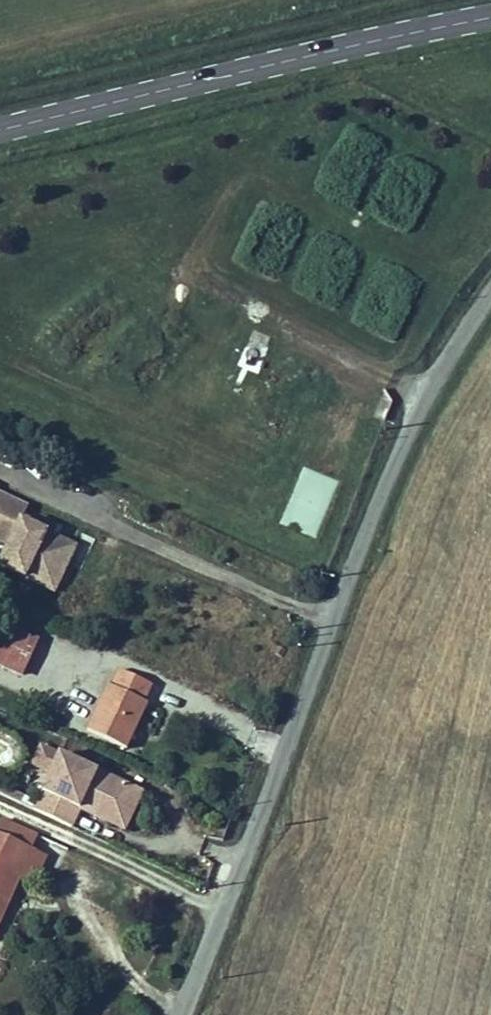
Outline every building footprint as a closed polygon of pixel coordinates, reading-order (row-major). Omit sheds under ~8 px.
[(298,466),(280,526),(318,537),(336,478),(298,466)] [(42,588),(64,543),(35,529),(10,518),(12,512),(16,504),(0,497),(0,568),(42,588)] [(35,529),(38,524),(12,512),(10,518),(35,529)] [(19,618),(0,609),(0,649),(3,651),(19,618)] [(89,663),(69,708),(107,725),(127,684),(123,681),(132,661),(100,647),(93,665),(89,663)] [(121,764),(45,728),(18,784),(29,789),(58,803),(66,785),(102,802),(121,764)] [(0,798),(0,815),(14,822),(21,807),(0,798)] [(0,815),(0,853),(14,822),(0,815)]
